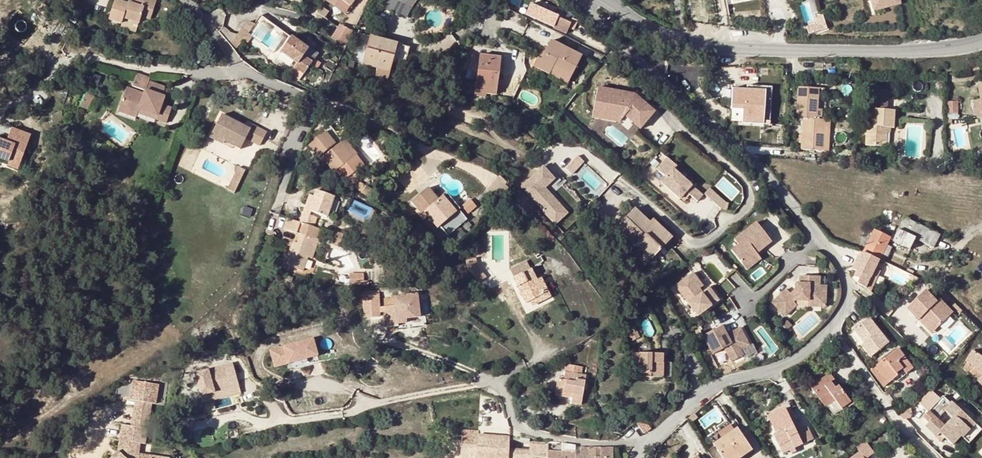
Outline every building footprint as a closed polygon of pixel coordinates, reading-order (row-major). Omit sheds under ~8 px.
[(109,16),(108,21),(121,24),(122,20),(122,18),(139,23),(140,18),(141,13),(151,16),(155,0),(154,0),(128,0),(128,1),(126,6),(113,2),(109,16)] [(405,6),(411,9),(416,0),(408,0),(405,6)] [(874,10),(902,2),(901,0),(871,0),(874,10)] [(557,18),(544,11),(540,19),(542,20),(542,22),(544,24),(546,22),(553,25),(557,18)] [(253,24),(246,23),(240,30),(246,34),(253,24)] [(333,37),(346,43),(353,30),(340,23),(333,37)] [(377,68),(375,75),(387,78),(396,44),(357,33),(350,60),(377,68)] [(302,57),(307,50),(290,38),(280,52),(296,63),(294,67),(304,74),(311,64),(302,57)] [(581,57),(550,41),(543,54),(546,56),(544,61),(541,60),(537,58),(532,66),(548,75),(550,70),(569,79),(581,57)] [(479,54),(474,93),(495,95),(500,57),(479,54)] [(548,75),(567,84),(569,79),(550,70),(548,75)] [(132,87),(145,91),(148,82),(149,78),(136,74),(132,87)] [(90,75),(87,81),(97,85),(99,78),(90,75)] [(164,88),(148,82),(145,91),(144,94),(126,88),(119,108),(136,114),(138,110),(158,117),(156,121),(166,124),(171,109),(161,106),(164,98),(161,97),(164,88)] [(748,85),(748,90),(766,90),(764,124),(770,124),(772,87),(748,85)] [(641,127),(655,110),(633,93),(597,88),(595,106),(607,108),(606,112),(624,114),(625,115),(641,127)] [(826,120),(822,119),(818,119),(819,109),(819,89),(798,88),(797,118),(803,118),(802,149),(824,150),(826,120)] [(748,90),(732,89),(731,110),(743,110),(742,123),(764,124),(766,90),(748,90)] [(889,91),(876,90),(875,109),(874,126),(868,125),(867,145),(889,147),(890,127),(894,127),(895,110),(888,110),(889,91)] [(91,101),(84,98),(82,104),(89,107),(91,101)] [(950,111),(959,110),(958,100),(949,101),(950,111)] [(89,107),(82,104),(77,113),(84,117),(89,107)] [(607,108),(595,106),(593,118),(621,121),(625,115),(624,114),(606,112),(607,108)] [(117,113),(135,118),(136,114),(119,108),(117,113)] [(138,110),(136,114),(156,121),(158,117),(138,110)] [(225,139),(224,141),(240,150),(243,143),(258,151),(267,133),(252,126),(250,130),(221,116),(212,133),(225,139)] [(10,161),(9,164),(19,167),(31,134),(12,127),(7,141),(0,139),(0,157),(10,161)] [(225,139),(212,133),(209,139),(222,145),(224,141),(225,139)] [(317,158),(320,156),(324,161),(333,174),(336,171),(343,181),(363,165),(356,155),(353,158),(339,141),(335,145),(325,133),(308,146),(314,154),(317,158)] [(357,154),(344,138),(339,141),(353,158),(356,155),(357,154)] [(311,156),(319,165),(324,161),(320,156),(317,158),(314,154),(311,156)] [(674,167),(677,163),(667,155),(657,166),(666,174),(661,179),(680,196),(686,189),(698,199),(703,193),(674,167)] [(577,163),(567,173),(573,179),(583,170),(577,163)] [(354,180),(367,170),(363,165),(343,181),(341,182),(361,193),(365,186),(354,180)] [(521,189),(550,220),(563,208),(545,189),(554,181),(543,169),(521,189)] [(237,171),(224,193),(231,197),(244,175),(237,171)] [(493,186),(502,194),(507,188),(498,180),(493,186)] [(726,200),(710,185),(705,191),(722,207),(735,209),(741,203),(726,200)] [(365,186),(361,193),(370,198),(374,190),(365,186)] [(487,193),(496,201),(502,194),(493,186),(487,193)] [(411,202),(418,210),(421,214),(423,212),(427,217),(437,229),(440,226),(448,236),(467,220),(459,210),(456,213),(442,196),(437,200),(427,188),(411,202)] [(309,212),(318,215),(326,218),(333,197),(316,191),(314,197),(309,212)] [(456,213),(459,210),(460,209),(446,193),(442,196),(456,213)] [(309,212),(314,197),(309,195),(302,214),(316,219),(318,215),(309,212)] [(462,207),(468,214),(476,207),(469,200),(462,207)] [(569,214),(563,208),(550,220),(556,226),(569,214)] [(617,227),(651,259),(669,241),(649,223),(634,209),(617,227)] [(415,212),(423,221),(427,217),(423,212),(421,214),(418,210),(415,212)] [(316,219),(302,214),(299,223),(313,228),(316,219)] [(905,218),(894,241),(911,249),(916,239),(934,248),(941,235),(905,218)] [(294,253),(289,251),(284,265),(303,271),(308,257),(312,259),(321,230),(313,228),(299,223),(287,219),(284,229),(300,235),(297,244),(294,253)] [(649,223),(669,241),(672,237),(652,219),(649,223)] [(738,245),(731,251),(742,264),(756,253),(771,242),(756,223),(734,240),(738,245)] [(883,254),(887,245),(891,239),(874,231),(864,252),(880,260),(883,254)] [(343,235),(335,232),(332,239),(341,242),(343,235)] [(329,245),(338,248),(341,242),(332,239),(329,245)] [(893,248),(887,245),(883,254),(888,257),(893,248)] [(869,283),(880,260),(864,252),(855,269),(858,271),(856,276),(869,283)] [(756,253),(742,264),(746,269),(760,259),(756,253)] [(526,262),(509,271),(513,278),(530,270),(526,262)] [(469,274),(461,264),(454,270),(463,280),(469,274)] [(512,279),(525,304),(529,302),(544,295),(537,281),(531,269),(530,270),(513,278),(512,279)] [(704,290),(691,272),(687,275),(701,293),(704,290)] [(350,274),(350,285),(369,286),(369,281),(364,281),(364,274),(350,274)] [(469,274),(463,280),(475,287),(479,280),(469,274)] [(717,300),(708,288),(704,290),(701,293),(687,275),(674,286),(696,316),(717,300)] [(782,306),(788,312),(796,304),(794,301),(795,299),(808,300),(808,305),(826,305),(826,285),(819,285),(820,275),(800,275),(800,282),(795,282),(795,296),(792,295),(786,288),(773,301),(780,309),(782,306)] [(532,307),(551,298),(542,279),(537,281),(544,295),(529,302),(532,307)] [(720,298),(710,285),(708,288),(717,300),(720,298)] [(933,301),(921,290),(904,309),(917,320),(919,317),(933,330),(950,311),(936,298),(933,301)] [(405,319),(411,318),(420,317),(417,296),(394,298),(395,311),(383,313),(385,328),(398,326),(398,324),(406,323),(405,319)] [(379,297),(363,298),(363,318),(379,318),(379,297)] [(782,306),(780,309),(785,314),(788,312),(782,306)] [(933,330),(919,317),(917,320),(931,333),(933,330)] [(863,344),(872,356),(890,343),(871,318),(855,329),(865,342),(863,344)] [(720,326),(701,337),(711,354),(723,348),(730,362),(742,356),(739,350),(748,345),(739,328),(725,335),(720,326)] [(639,337),(634,327),(627,331),(632,341),(639,337)] [(593,339),(579,347),(581,352),(596,344),(593,339)] [(313,342),(269,353),(274,371),(318,360),(313,342)] [(694,363),(700,359),(693,347),(686,350),(694,363)] [(914,368),(899,348),(876,365),(888,382),(889,383),(898,376),(896,374),(903,368),(906,373),(914,368)] [(973,352),(966,361),(975,367),(981,374),(981,356),(981,357),(973,352)] [(662,354),(630,353),(629,370),(638,370),(637,377),(655,377),(656,363),(662,363),(662,354)] [(241,389),(234,365),(200,376),(208,400),(241,389)] [(569,408),(580,410),(584,381),(576,379),(577,374),(581,375),(582,367),(565,365),(564,376),(559,375),(559,378),(557,378),(555,395),(571,398),(570,403),(569,408)] [(888,382),(876,365),(871,370),(883,386),(888,382)] [(831,382),(835,379),(830,372),(811,387),(826,408),(836,401),(844,412),(854,405),(839,385),(836,387),(831,382)] [(141,407),(156,409),(160,409),(162,389),(135,387),(133,407),(141,407)] [(555,395),(554,401),(570,403),(571,398),(555,395)] [(942,432),(946,436),(944,437),(953,445),(961,437),(962,438),(975,424),(952,403),(951,404),(943,397),(924,418),(929,423),(926,426),(937,437),(942,432)] [(156,409),(141,407),(138,432),(154,434),(156,409)] [(777,433),(773,434),(783,454),(812,440),(806,428),(797,432),(792,421),(783,425),(781,420),(773,425),(777,433)] [(636,433),(642,428),(638,421),(631,427),(636,433)] [(967,443),(980,429),(975,424),(962,438),(967,443)] [(721,439),(734,430),(731,425),(717,434),(721,439)] [(631,427),(621,434),(627,440),(636,433),(631,427)] [(636,433),(639,438),(646,433),(642,428),(636,433)] [(497,430),(488,429),(486,442),(494,443),(497,430)] [(751,447),(741,432),(737,435),(734,430),(721,439),(714,444),(723,457),(741,457),(739,455),(751,447)] [(154,434),(138,432),(128,431),(126,457),(150,457),(149,457),(150,448),(152,448),(154,434)] [(937,437),(941,440),(944,437),(946,436),(942,432),(937,437)] [(873,451),(865,440),(855,447),(860,452),(852,457),(864,457),(873,451)] [(547,442),(529,441),(529,457),(547,457),(547,451),(547,442)] [(563,443),(563,452),(562,457),(574,457),(574,455),(575,445),(563,443)] [(588,447),(586,447),(579,447),(579,455),(574,455),(574,457),(588,457),(588,447)] [(601,447),(588,447),(588,457),(600,457),(601,447)] [(613,447),(601,447),(600,457),(612,457),(613,447)] [(741,457),(742,457),(753,451),(751,447),(739,455),(741,457)] [(845,452),(841,447),(836,451),(840,456),(845,452)]
